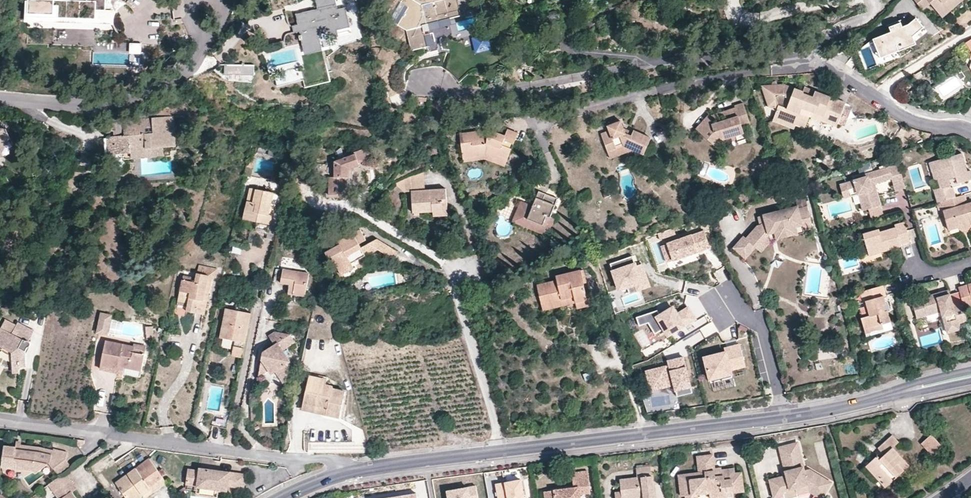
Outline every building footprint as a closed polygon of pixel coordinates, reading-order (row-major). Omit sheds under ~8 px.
[(40,2),(27,1),(27,25),(114,27),(115,10),(107,10),(108,0),(89,0),(89,1),(56,1),(56,0),(40,0),(40,2)] [(116,0),(108,0),(107,10),(115,10),(114,17),(122,7),(127,4),(119,1),(116,0)] [(270,9),(297,3),(296,0),(268,0),(270,9)] [(297,24),(299,31),(300,35),(298,35),(299,40),(301,40),(302,44),(319,40),(318,34),(327,32),(328,38),(338,36),(337,30),(349,27),(345,7),(337,9),(335,0),(315,0),(317,9),(295,14),(297,24)] [(412,0),(402,0),(400,3),(407,8),(397,25),(406,30),(411,51),(427,46),(422,25),(460,16),(459,12),(477,8),(474,0),(441,0),(421,5),(412,0)] [(931,4),(927,0),(915,0),(923,11),(931,4)] [(931,4),(935,9),(939,5),(944,10),(956,0),(927,0),(931,4)] [(935,9),(943,18),(964,0),(956,0),(944,10),(939,5),(935,9)] [(921,25),(915,16),(908,23),(901,26),(899,21),(889,25),(891,30),(872,37),(878,55),(913,42),(911,34),(921,25)] [(472,36),(476,52),(492,48),(488,31),(472,36)] [(321,47),(319,40),(302,44),(304,51),(321,47)] [(143,42),(131,42),(131,51),(143,51),(143,42)] [(253,65),(228,65),(228,75),(253,76),(253,65)] [(777,108),(775,116),(795,124),(797,120),(806,123),(809,116),(810,111),(823,116),(821,120),(836,126),(837,123),(843,108),(845,102),(815,91),(813,96),(804,92),(804,91),(786,85),(763,87),(766,94),(770,104),(774,103),(777,108)] [(806,87),(804,91),(804,92),(813,96),(815,91),(806,87)] [(715,124),(709,115),(696,129),(716,146),(723,139),(744,132),(742,125),(750,122),(743,103),(734,106),(734,107),(738,116),(715,124)] [(734,107),(709,115),(715,124),(738,116),(734,107)] [(843,108),(837,123),(845,125),(850,111),(843,108)] [(810,111),(809,116),(821,120),(823,116),(810,111)] [(795,124),(775,116),(773,120),(794,128),(795,124)] [(173,117),(127,121),(129,136),(124,136),(112,137),(113,147),(116,146),(117,156),(130,155),(131,160),(140,160),(147,159),(170,157),(169,148),(176,147),(173,117)] [(625,133),(623,127),(620,121),(607,126),(609,131),(601,134),(608,152),(624,145),(632,149),(643,153),(650,137),(633,130),(632,131),(630,135),(625,133)] [(632,131),(623,127),(625,133),(630,135),(632,131)] [(9,140),(10,140),(4,129),(0,129),(0,145),(9,140)] [(490,130),(466,133),(466,140),(461,141),(463,156),(483,153),(497,158),(498,155),(508,158),(517,133),(508,129),(505,135),(490,130)] [(723,139),(716,146),(719,148),(724,143),(737,138),(737,141),(746,138),(744,132),(723,139)] [(113,147),(112,137),(107,137),(108,156),(117,156),(116,146),(113,147)] [(2,154),(9,140),(0,145),(0,149),(2,154)] [(624,145),(608,152),(610,158),(632,149),(624,145)] [(355,155),(358,163),(366,160),(363,150),(355,153),(355,155)] [(505,166),(508,158),(498,155),(497,158),(483,153),(463,156),(463,160),(484,158),(505,166)] [(937,202),(940,202),(954,197),(951,187),(950,187),(948,179),(953,178),(955,183),(970,179),(970,173),(970,171),(968,171),(962,153),(929,162),(932,173),(939,170),(941,177),(936,179),(939,187),(933,189),(937,202)] [(348,170),(352,168),(359,166),(358,163),(355,155),(334,163),(326,163),(326,177),(329,177),(329,195),(348,195),(348,188),(348,170)] [(903,179),(899,164),(864,174),(864,177),(847,182),(851,196),(858,194),(860,202),(863,201),(866,209),(880,205),(874,183),(891,179),(892,182),(903,179)] [(311,180),(311,170),(298,170),(298,180),(311,180)] [(934,179),(936,179),(941,177),(939,170),(932,173),(934,179)] [(397,193),(412,192),(425,191),(423,173),(397,182),(397,193)] [(895,191),(906,188),(903,179),(892,182),(895,191)] [(851,196),(847,182),(840,184),(844,198),(851,196)] [(272,215),(269,214),(266,214),(269,192),(251,189),(245,220),(257,222),(256,230),(268,232),(272,215)] [(414,213),(434,212),(447,211),(445,189),(425,191),(412,192),(414,213)] [(542,199),(544,193),(539,190),(536,197),(542,199)] [(557,198),(544,193),(542,199),(536,197),(532,205),(521,201),(518,207),(529,212),(528,217),(543,224),(547,215),(550,217),(551,216),(557,198)] [(795,197),(798,207),(807,205),(805,195),(795,197)] [(963,195),(954,197),(940,202),(948,229),(958,226),(959,228),(960,230),(962,231),(965,231),(967,229),(969,227),(968,224),(970,223),(970,203),(966,204),(963,195)] [(766,219),(761,223),(758,224),(747,237),(744,235),(735,246),(746,256),(756,245),(758,247),(771,231),(792,226),(794,231),(804,228),(813,225),(807,205),(798,207),(789,210),(788,207),(764,214),(766,219)] [(882,213),(880,205),(866,209),(868,217),(882,213)] [(553,217),(551,216),(550,217),(547,215),(543,224),(528,217),(529,212),(518,207),(513,220),(546,234),(553,217)] [(901,244),(911,241),(905,222),(895,224),(895,227),(880,231),(879,229),(863,234),(869,255),(901,247),(901,244)] [(771,231),(758,247),(761,250),(771,240),(805,231),(804,228),(794,231),(792,226),(771,231)] [(711,246),(705,230),(660,245),(665,261),(668,260),(669,263),(673,262),(674,266),(700,258),(698,250),(711,246)] [(339,271),(351,264),(376,250),(392,258),(397,251),(377,240),(362,248),(360,245),(366,240),(360,231),(339,243),(340,246),(326,253),(331,263),(334,261),(339,271)] [(626,285),(627,286),(636,283),(638,289),(649,286),(641,264),(636,266),(632,256),(610,264),(618,288),(626,285)] [(354,269),(351,264),(339,271),(342,275),(354,269)] [(197,273),(213,277),(216,277),(217,269),(199,265),(197,273)] [(722,267),(714,275),(722,284),(731,275),(722,267)] [(274,282),(291,285),(294,285),(293,294),(305,296),(308,275),(276,270),(274,282)] [(575,302),(586,300),(582,283),(579,270),(555,276),(556,281),(536,286),(541,305),(574,297),(575,302)] [(204,315),(213,277),(197,273),(196,278),(195,282),(183,280),(178,302),(188,304),(187,308),(187,312),(204,315)] [(639,291),(638,289),(636,283),(627,286),(630,294),(639,291)] [(883,284),(860,291),(863,302),(866,302),(870,316),(861,319),(864,329),(883,325),(891,322),(888,312),(891,311),(888,302),(887,301),(885,300),(884,296),(886,295),(883,284)] [(958,287),(964,308),(970,306),(970,284),(958,287)] [(958,323),(968,321),(964,308),(954,310),(949,294),(938,297),(936,294),(921,298),(922,300),(912,303),(916,318),(941,311),(948,333),(959,329),(958,323)] [(543,311),(575,302),(574,297),(541,305),(543,311)] [(588,306),(586,300),(575,302),(577,309),(588,306)] [(636,317),(639,326),(648,323),(655,334),(664,328),(668,335),(695,319),(688,308),(677,314),(673,307),(660,315),(657,310),(636,317)] [(242,357),(250,313),(226,309),(221,339),(234,341),(232,356),(242,357)] [(97,334),(108,336),(111,316),(101,314),(97,334)] [(0,330),(12,335),(16,327),(5,321),(0,330)] [(19,368),(27,368),(26,353),(28,348),(29,349),(30,347),(30,345),(28,343),(33,332),(17,325),(16,327),(12,335),(0,330),(0,348),(3,350),(3,348),(13,353),(13,357),(12,357),(12,366),(19,366),(19,368)] [(885,332),(883,325),(864,329),(866,337),(885,332)] [(154,338),(155,331),(148,330),(146,343),(152,343),(154,338)] [(283,351),(288,348),(294,343),(289,335),(275,332),(270,336),(276,345),(267,351),(270,355),(262,360),(259,377),(269,371),(274,368),(276,373),(286,386),(291,362),(283,351)] [(101,369),(118,373),(119,367),(124,368),(141,371),(145,355),(134,353),(134,349),(134,347),(106,342),(101,369)] [(725,352),(705,357),(711,382),(733,377),(730,369),(746,365),(740,344),(725,348),(725,352)] [(293,356),(288,348),(283,351),(291,362),(293,356)] [(689,389),(682,357),(665,361),(666,368),(645,373),(649,394),(670,390),(671,393),(689,389)] [(327,410),(326,415),(326,416),(340,418),(345,391),(333,389),(333,387),(327,385),(327,380),(310,376),(304,405),(327,410)] [(261,417),(262,409),(253,405),(252,420),(261,417)] [(303,410),(326,415),(327,410),(304,405),(303,410)] [(212,426),(228,429),(232,410),(220,408),(220,411),(215,410),(212,426)] [(223,440),(224,429),(215,429),(214,439),(223,440)] [(878,448),(880,451),(884,454),(881,458),(877,454),(869,462),(882,476),(878,480),(885,487),(909,466),(893,447),(899,441),(893,434),(878,448)] [(942,445),(932,434),(922,443),(932,455),(942,445)] [(779,446),(784,464),(801,460),(796,442),(779,446)] [(20,449),(21,444),(17,443),(16,447),(5,445),(3,465),(28,469),(32,470),(35,473),(43,468),(49,463),(53,469),(63,462),(64,452),(54,449),(53,450),(52,454),(37,451),(20,449)] [(697,457),(699,473),(679,475),(681,496),(685,495),(685,497),(697,497),(697,494),(709,493),(710,497),(718,497),(734,496),(733,492),(743,491),(741,473),(735,473),(734,469),(715,471),(713,455),(697,457)] [(149,458),(115,482),(126,497),(136,497),(149,488),(153,493),(167,483),(149,458)] [(801,460),(784,464),(785,470),(803,466),(801,460)] [(865,466),(878,480),(882,476),(869,462),(865,466)] [(803,466),(785,470),(782,471),(783,476),(769,479),(774,497),(784,495),(783,491),(795,489),(797,494),(810,491),(821,497),(831,481),(808,469),(804,470),(803,466)] [(209,471),(209,470),(199,468),(199,471),(188,469),(186,486),(226,491),(227,486),(243,488),(245,474),(214,470),(214,474),(212,473),(209,471)] [(649,468),(635,470),(637,479),(619,482),(621,494),(621,495),(626,494),(627,497),(654,497),(649,468)] [(65,472),(48,484),(58,497),(77,497),(73,492),(77,489),(65,472)] [(564,488),(564,492),(555,493),(554,489),(545,490),(546,497),(575,497),(575,496),(580,495),(580,493),(590,491),(587,472),(572,473),(573,487),(564,488)] [(497,484),(500,497),(531,497),(527,478),(497,484)] [(447,491),(448,497),(478,497),(476,487),(447,491)] [(136,497),(146,497),(153,493),(149,488),(136,497)]
